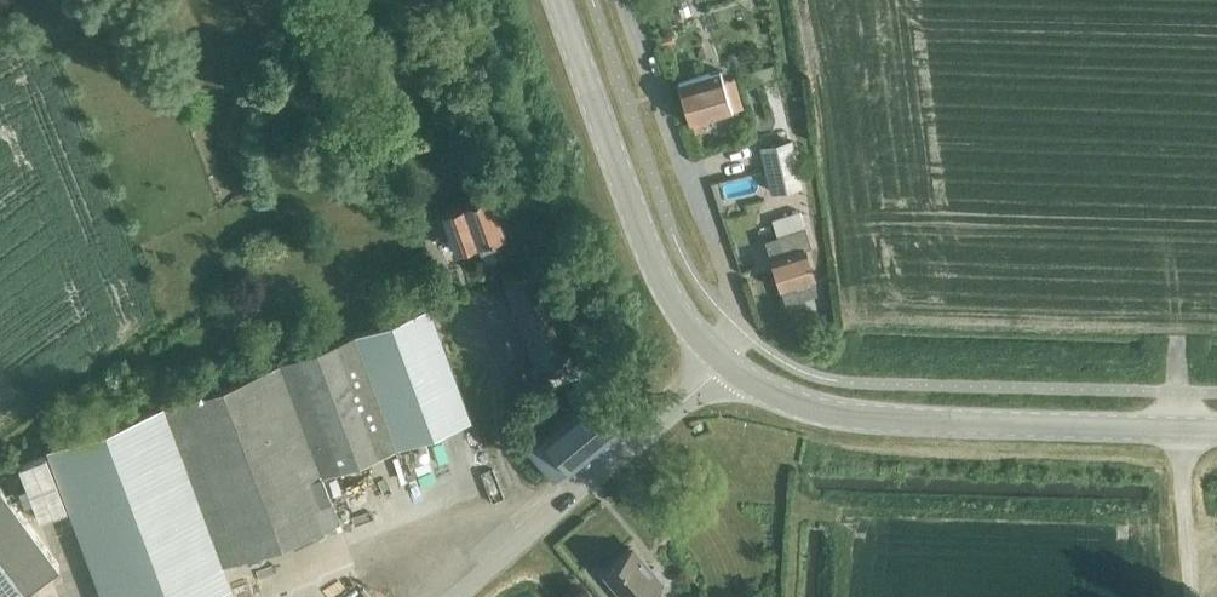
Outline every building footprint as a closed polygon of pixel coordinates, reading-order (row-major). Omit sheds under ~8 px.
[(678,80),(690,120),(742,105),(733,75),(723,78),(720,67),(678,80)] [(765,111),(753,114),(757,131),(769,128),(765,111)] [(791,140),(762,147),(772,190),(801,184),(791,140)] [(488,194),(438,212),(446,234),(450,233),(457,250),(477,243),(481,254),(497,248),(493,237),(503,233),(494,209),(496,208),(493,200),(491,200),(488,194)] [(778,234),(765,239),(771,257),(781,288),(786,303),(800,298),(817,292),(815,278),(805,247),(812,245),(805,225),(801,210),(773,219),(778,234)] [(503,276),(540,373),(575,359),(576,359),(539,262),(503,276)] [(105,596),(201,596),(230,586),(222,564),(339,520),(322,474),(470,419),(428,306),(48,447),(105,596)] [(575,359),(540,373),(545,386),(560,380),(580,372),(578,366),(575,359)] [(528,448),(554,479),(625,420),(599,388),(528,448)] [(623,395),(616,402),(627,415),(635,409),(623,395)] [(46,454),(18,465),(38,519),(66,508),(46,454)] [(26,588),(60,563),(0,478),(0,596),(32,596),(26,588)] [(657,585),(665,578),(654,565),(650,568),(631,546),(604,569),(627,596),(666,596),(657,585)]
